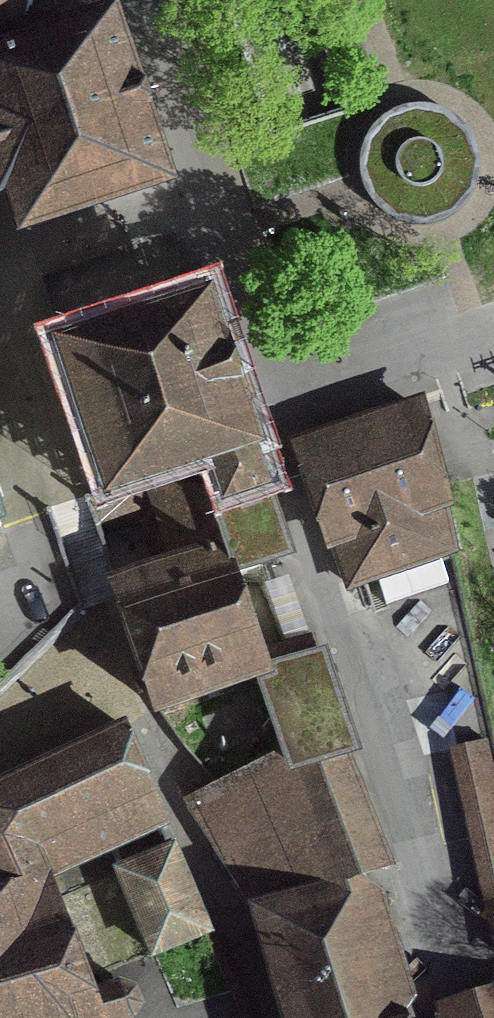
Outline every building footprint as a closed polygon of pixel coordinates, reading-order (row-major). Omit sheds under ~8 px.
[(53,44),(45,19),(25,25),(28,12),(27,0),(0,0),(0,62),(53,44)] [(107,26),(53,44),(0,62),(0,190),(3,200),(10,198),(22,232),(160,186),(107,26)] [(462,208),(463,208),(470,197),(475,186),(477,175),(477,164),(475,152),(471,141),(465,132),(456,122),(447,115),(437,111),(425,108),(414,108),(402,110),(390,114),(381,120),(372,128),(365,137),(360,148),(357,159),(357,172),(359,184),(363,195),(369,205),(377,213),(386,220),(397,225),(409,228),(421,228),(433,226),(443,223),(454,216),(462,208)] [(195,465),(211,510),(264,492),(248,447),(201,309),(63,356),(110,494),(149,480),(195,465)] [(347,589),(449,554),(440,509),(436,488),(415,410),(299,450),(347,589)] [(195,465),(149,480),(180,569),(111,592),(153,710),(243,673),(244,676),(252,673),(254,678),(265,674),(260,658),(232,575),(211,510),(195,465)] [(285,557),(264,492),(211,510),(232,575),(285,557)] [(354,887),(357,880),(384,869),(339,753),(349,750),(320,660),(315,661),(308,642),(260,658),(265,674),(254,678),(277,749),(182,805),(258,919),(287,1017),(393,1017),(354,887)] [(161,828),(122,729),(0,787),(0,1017),(130,1017),(137,1007),(132,992),(119,987),(90,997),(62,921),(67,919),(63,910),(59,912),(43,882),(55,877),(41,846),(87,826),(101,856),(161,828)] [(487,775),(462,780),(493,926),(493,809),(487,775)] [(204,932),(170,851),(117,874),(151,956),(204,932)] [(446,1015),(447,1017),(493,1017),(493,1000),(446,1015)]
